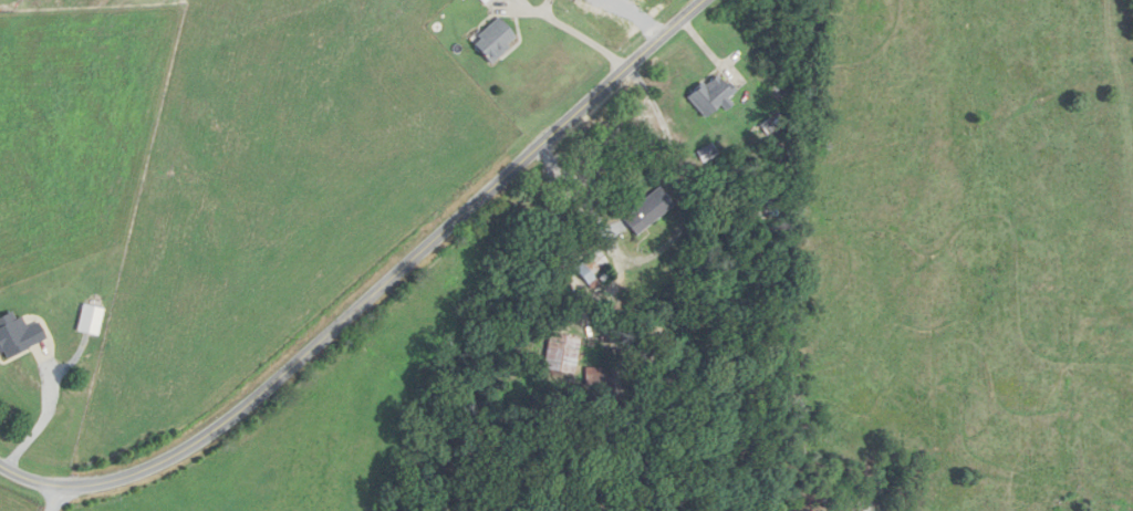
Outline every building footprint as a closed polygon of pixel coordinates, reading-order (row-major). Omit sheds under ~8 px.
[(516,39),(497,17),(469,42),(488,64),(516,39)] [(730,100),(722,77),(688,88),(696,111),(730,100)] [(672,204),(658,187),(620,219),(634,235),(672,204)] [(581,338),(549,332),(542,369),(574,375),(581,338)] [(585,368),(585,385),(592,385),(592,410),(609,410),(609,368),(585,368)]
